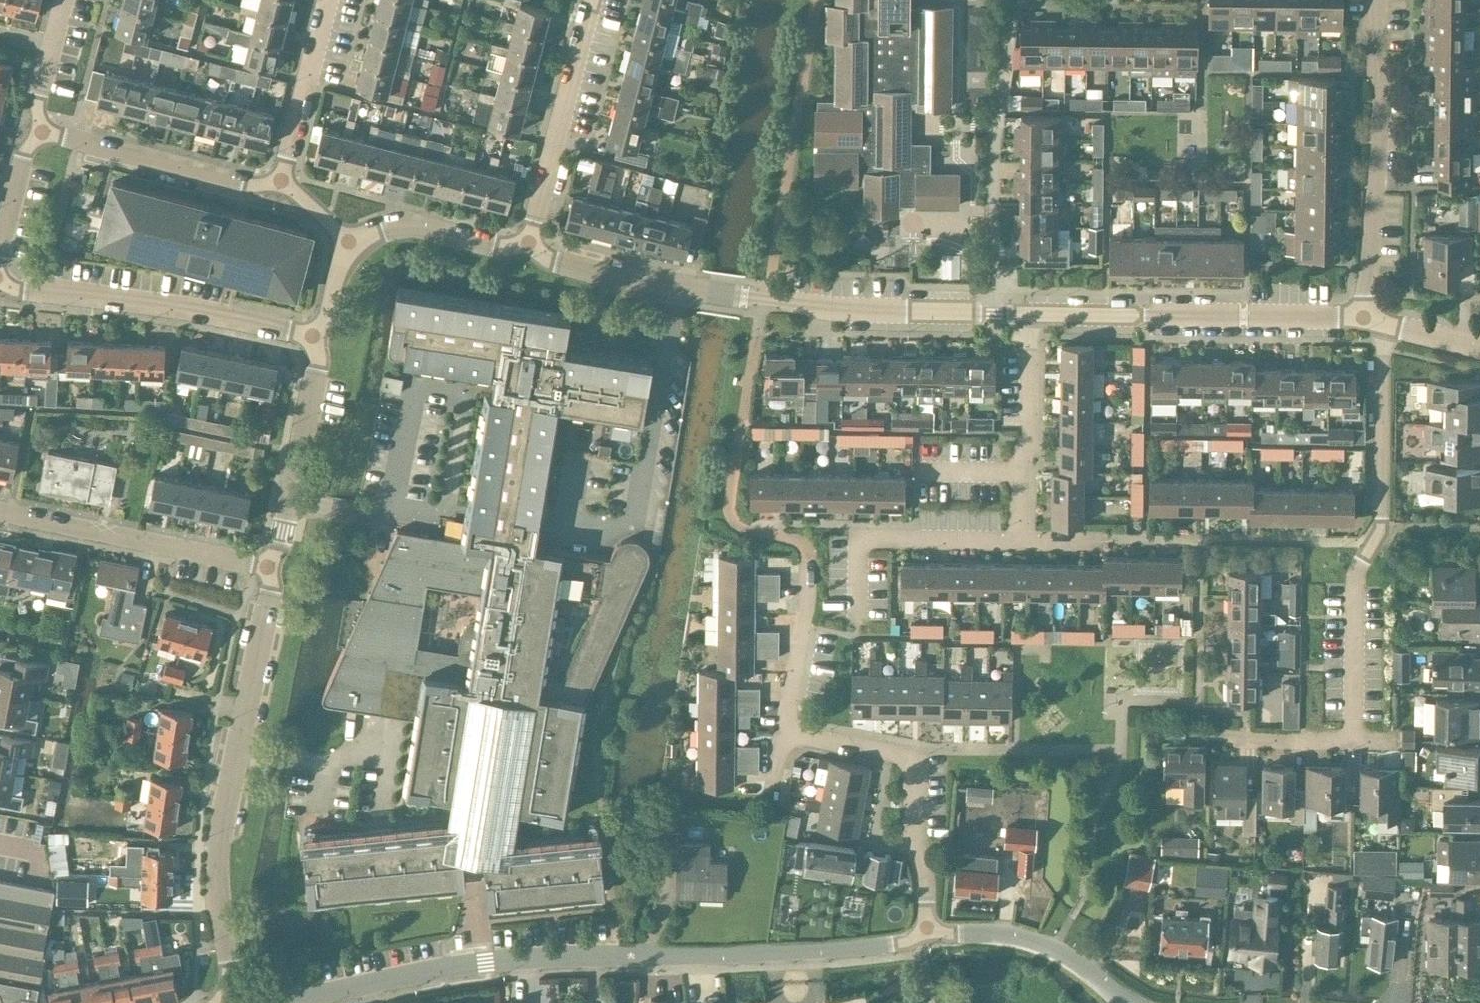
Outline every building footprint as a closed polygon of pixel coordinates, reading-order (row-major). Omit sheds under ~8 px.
[(13,11),(15,0),(0,0),(0,8),(13,11)] [(13,11),(36,17),(41,0),(15,0),(13,11)] [(122,5),(154,13),(157,0),(123,0),(122,5)] [(184,21),(194,24),(201,0),(190,0),(184,21)] [(259,8),(258,12),(288,19),(293,0),(261,0),(259,8)] [(405,26),(420,30),(422,22),(407,18),(411,1),(411,0),(379,0),(376,14),(406,22),(405,26)] [(515,22),(514,26),(543,34),(549,10),(521,3),(521,0),(504,0),(503,2),(519,6),(515,22)] [(680,33),(683,20),(685,9),(673,7),(647,0),(643,0),(637,23),(680,33)] [(692,0),(688,0),(686,10),(700,14),(703,3),(692,0)] [(958,205),(958,173),(949,173),(931,173),(931,141),(910,141),(911,106),(950,106),(951,7),(918,6),(911,6),(911,0),(838,0),(838,6),(828,6),(828,37),(837,38),(836,100),(818,99),(817,146),(815,146),(815,151),(817,151),(817,184),(866,184),(866,212),(898,213),(898,205),(958,205)] [(1232,23),(1232,0),(1210,0),(1210,23),(1232,23)] [(1254,0),(1232,0),(1232,23),(1253,24),(1254,0)] [(1276,0),(1254,0),(1253,24),(1275,24),(1276,0)] [(1297,0),(1276,0),(1275,24),(1296,24),(1296,34),(1297,34),(1297,0)] [(1297,34),(1319,35),(1319,0),(1297,0),(1297,34)] [(1319,35),(1319,25),(1341,25),(1341,0),(1319,0),(1319,35)] [(256,15),(252,32),(251,36),(281,44),(288,19),(258,12),(259,8),(243,4),(241,11),(256,15)] [(148,38),(154,13),(122,5),(116,29),(148,38)] [(1463,6),(1425,5),(1425,26),(1463,26),(1463,6)] [(686,10),(683,20),(698,24),(700,14),(686,10)] [(400,45),(399,49),(414,53),(416,46),(401,42),(405,26),(406,22),(376,14),(370,38),(400,45)] [(512,30),(508,46),(507,50),(537,58),(543,34),(514,26),(515,22),(499,18),(497,26),(512,30)] [(275,68),(281,44),(251,36),(252,32),(204,19),(202,26),(228,33),(226,39),(249,45),(245,61),(275,68)] [(719,19),(715,35),(729,38),(732,23),(731,22),(719,19)] [(1043,72),(1043,61),(1044,20),(1032,19),(1032,25),(1022,25),(1021,72),(1043,72)] [(1087,62),(1088,20),(1075,19),(1075,26),(1066,25),(1065,62),(1087,62)] [(1065,62),(1066,25),(1057,25),(1057,20),(1044,20),(1043,61),(1065,62)] [(1109,63),(1110,26),(1100,25),(1101,20),(1088,20),(1087,62),(1109,63)] [(1119,26),(1110,26),(1109,63),(1131,63),(1132,21),(1119,20),(1119,26)] [(191,35),(194,24),(184,21),(181,33),(191,35)] [(1144,26),(1144,21),(1132,21),(1131,63),(1130,73),(1152,73),(1153,26),(1144,26)] [(1162,26),(1153,26),(1152,73),(1174,74),(1175,21),(1162,21),(1162,26)] [(1175,21),(1174,74),(1196,74),(1197,27),(1188,27),(1188,21),(1175,21)] [(637,23),(631,46),(674,57),(676,46),(680,34),(637,23)] [(1463,26),(1425,26),(1425,46),(1462,47),(1463,26)] [(394,70),(393,74),(408,77),(410,70),(395,66),(399,49),(400,45),(370,38),(364,62),(394,70)] [(136,52),(139,42),(127,39),(124,49),(136,52)] [(151,45),(139,42),(136,52),(149,55),(151,45)] [(506,54),(502,70),(501,74),(531,82),(537,58),(507,50),(508,46),(493,42),(491,50),(506,54)] [(714,42),(712,50),(725,53),(726,53),(727,45),(726,44),(714,42)] [(631,46),(625,70),(655,78),(658,63),(671,67),(674,57),(631,46)] [(691,50),(676,46),(674,57),(688,61),(691,50)] [(1462,67),(1462,47),(1425,46),(1424,67),(1435,67),(1473,67),(1462,67)] [(437,47),(435,58),(446,60),(448,49),(437,47)] [(184,65),(187,54),(174,50),(171,61),(184,65)] [(199,57),(187,54),(184,65),(197,68),(199,57)] [(1318,54),(1318,60),(1318,70),(1340,70),(1340,55),(1318,54)] [(674,57),(671,67),(685,71),(688,61),(674,57)] [(1215,69),(1231,69),(1231,59),(1215,58),(1215,69)] [(6,86),(12,62),(0,59),(0,85),(6,86)] [(1231,59),(1231,69),(1247,69),(1247,59),(1231,59)] [(1258,69),(1274,70),(1275,59),(1259,59),(1258,69)] [(1275,59),(1274,70),(1290,70),(1290,60),(1275,59)] [(1302,70),(1318,70),(1318,60),(1302,59),(1302,70)] [(394,70),(364,62),(357,86),(387,94),(386,98),(402,102),(404,94),(389,90),(393,74),(394,70)] [(232,77),(235,66),(222,63),(219,73),(232,77)] [(706,65),(704,73),(722,78),(724,69),(706,65)] [(248,70),(235,66),(232,77),(246,80),(248,70)] [(500,79),(496,94),(495,98),(525,106),(531,82),(501,74),(502,70),(487,66),(485,75),(500,79)] [(93,67),(86,95),(98,98),(97,102),(122,108),(130,77),(93,67)] [(1473,67),(1435,67),(1435,87),(1473,88),(1473,67)] [(431,68),(428,80),(441,83),(444,71),(434,69),(431,68)] [(625,70),(619,94),(649,101),(661,105),(664,93),(652,90),(655,78),(625,70)] [(259,72),(256,83),(269,86),(272,76),(259,72)] [(154,83),(130,77),(122,108),(146,115),(154,83)] [(1297,100),(1340,101),(1340,88),(1335,88),(1335,78),(1290,78),(1289,100),(1297,100)] [(170,121),(178,89),(154,83),(146,115),(170,121)] [(1253,99),(1262,99),(1263,83),(1253,83),(1253,99)] [(1473,88),(1435,87),(1435,88),(1429,88),(1429,100),(1435,100),(1435,108),(1472,108),(1473,88)] [(518,131),(525,106),(495,98),(496,94),(471,88),(469,95),(494,102),(488,124),(518,131)] [(194,127),(202,96),(178,89),(170,121),(194,127)] [(1042,97),(1042,107),(1058,108),(1058,98),(1064,98),(1064,90),(1043,89),(1042,97)] [(1173,99),(1173,109),(1189,109),(1189,91),(1173,91),(1173,99)] [(423,92),(420,106),(434,110),(438,96),(423,92)] [(661,105),(676,108),(679,97),(664,93),(661,105)] [(619,94),(613,117),(642,125),(649,101),(619,94)] [(218,133),(226,102),(202,96),(194,127),(218,133)] [(315,158),(343,165),(351,135),(361,98),(353,96),(343,133),(323,128),(315,158)] [(1026,107),(1042,107),(1042,97),(1026,97),(1026,107)] [(1070,108),(1086,108),(1086,97),(1070,97),(1070,108)] [(1086,97),(1086,108),(1102,108),(1102,98),(1086,97)] [(1114,108),(1129,109),(1130,98),(1114,98),(1114,108)] [(1130,98),(1129,109),(1145,109),(1145,98),(1130,98)] [(1157,109),(1173,109),(1173,99),(1157,98),(1157,109)] [(1262,115),(1262,99),(1253,99),(1252,115),(1262,115)] [(1340,113),(1340,101),(1297,100),(1297,122),(1335,123),(1335,113),(1340,113)] [(250,108),(226,102),(218,133),(242,139),(250,108)] [(387,103),(385,114),(394,116),(397,106),(387,103)] [(676,108),(661,105),(659,114),(673,118),(676,108)] [(274,114),(250,108),(242,139),(266,146),(274,114)] [(1472,128),(1473,108),(1472,108),(1435,108),(1434,128),(1472,128)] [(1016,124),(1016,137),(1059,137),(1059,115),(1022,115),(1022,124),(1016,124)] [(642,125),(613,117),(606,142),(617,144),(614,155),(646,163),(649,151),(637,148),(642,125)] [(415,184),(439,190),(447,160),(458,121),(447,119),(441,141),(443,142),(439,158),(423,154),(415,184)] [(1093,138),(1103,139),(1103,122),(1093,122),(1093,138)] [(1335,132),(1335,123),(1297,122),(1297,144),(1340,145),(1340,132),(1335,132)] [(343,165),(367,172),(375,141),(377,135),(379,125),(371,123),(367,139),(351,135),(343,165)] [(1252,143),(1262,144),(1262,127),(1252,127),(1252,143)] [(1472,149),(1472,128),(1434,128),(1434,148),(1472,149)] [(367,172),(391,178),(399,148),(403,132),(395,130),(393,139),(377,135),(375,141),(367,172)] [(391,178),(415,184),(423,154),(427,137),(420,136),(416,152),(399,148),(391,178)] [(1059,137),(1016,137),(1015,149),(1021,150),(1021,159),(1059,159),(1059,137)] [(1103,154),(1103,139),(1093,138),(1093,154),(1103,154)] [(1262,160),(1262,144),(1252,143),(1252,159),(1262,160)] [(1339,157),(1340,145),(1297,144),(1296,166),(1334,166),(1334,157),(1339,157)] [(439,190),(464,197),(472,166),(475,150),(467,148),(463,164),(447,160),(439,190)] [(1472,184),(1472,149),(1434,148),(1434,169),(1439,169),(1439,184),(1472,184)] [(464,197),(486,202),(495,171),(498,156),(491,154),(487,170),(472,166),(464,197)] [(565,224),(589,230),(606,161),(596,158),(587,198),(572,194),(565,224)] [(1015,168),(1015,180),(1058,181),(1059,159),(1021,159),(1021,168),(1015,168)] [(520,179),(524,162),(516,160),(512,176),(495,171),(486,202),(507,208),(515,178),(520,179)] [(613,236),(620,207),(608,204),(615,176),(604,173),(607,161),(606,161),(589,230),(613,236)] [(1093,182),(1103,182),(1103,166),(1094,166),(1093,182)] [(1296,187),(1339,188),(1339,175),(1334,175),(1334,166),(1296,166),(1288,166),(1288,187),(1296,187)] [(1252,187),(1261,187),(1261,171),(1252,171),(1252,187)] [(89,182),(90,175),(83,173),(81,180),(89,182)] [(205,271),(290,293),(296,295),(306,260),(300,258),(307,232),(222,209),(221,212),(203,207),(204,205),(113,180),(103,216),(109,217),(102,243),(187,266),(189,260),(207,265),(205,271)] [(1058,181),(1015,180),(1015,193),(1021,193),(1021,203),(1058,203),(1058,181)] [(647,200),(651,185),(641,182),(637,197),(647,200)] [(1102,198),(1103,182),(1093,182),(1093,198),(1102,198)] [(660,248),(668,219),(655,216),(662,188),(651,185),(647,200),(648,200),(645,213),(644,213),(637,242),(660,248)] [(1118,196),(1133,196),(1133,186),(1118,186),(1118,196)] [(1133,186),(1133,196),(1148,196),(1149,187),(1133,186)] [(1160,197),(1177,197),(1177,187),(1161,186),(1160,197)] [(1177,187),(1177,197),(1192,197),(1193,187),(1177,187)] [(1261,203),(1261,187),(1252,187),(1251,203),(1261,203)] [(1339,200),(1339,188),(1296,187),(1296,209),(1334,210),(1334,200),(1339,200)] [(1205,197),(1221,197),(1221,188),(1205,188),(1205,197)] [(1221,188),(1221,197),(1235,197),(1236,188),(1221,188)] [(1459,193),(1459,207),(1476,207),(1476,194),(1459,193)] [(1429,194),(1416,194),(1416,204),(1429,204),(1429,194)] [(1058,203),(1021,203),(1021,212),(1014,212),(1014,224),(1058,225),(1058,203)] [(637,242),(644,213),(620,207),(613,236),(637,242)] [(1333,219),(1334,210),(1296,209),(1296,229),(1296,231),(1339,232),(1339,219),(1333,219)] [(1092,210),(1092,226),(1102,226),(1102,210),(1092,210)] [(668,219),(660,248),(685,254),(687,244),(699,247),(707,216),(695,213),(692,225),(668,219)] [(1251,214),(1251,230),(1261,230),(1261,214),(1251,214)] [(1068,247),(1057,246),(1058,225),(1014,224),(1014,236),(1020,236),(1020,247),(1024,247),(1024,263),(1068,264),(1068,247)] [(1163,279),(1176,279),(1177,225),(1154,225),(1154,236),(1154,273),(1163,273),(1163,279)] [(1189,273),(1198,273),(1198,226),(1177,225),(1176,279),(1189,279),(1189,273)] [(1101,242),(1102,226),(1092,226),(1092,242),(1101,242)] [(1207,279),(1219,280),(1220,237),(1220,226),(1198,226),(1198,273),(1207,273),(1207,279)] [(1284,251),(1295,250),(1295,253),(1333,254),(1333,244),(1339,244),(1339,232),(1296,231),(1296,229),(1284,229),(1284,251)] [(1261,246),(1261,230),(1251,230),(1251,246),(1261,246)] [(865,231),(854,241),(863,251),(865,249),(874,241),(866,232),(865,231)] [(1470,257),(1471,233),(1425,232),(1424,279),(1458,280),(1458,257),(1470,257)] [(1120,278),(1132,278),(1133,235),(1110,235),(1109,272),(1120,272),(1120,278)] [(1144,273),(1154,273),(1154,236),(1133,235),(1132,278),(1144,279),(1144,273)] [(1220,237),(1219,280),(1232,280),(1232,274),(1242,274),(1243,237),(1220,237)] [(405,329),(409,330),(404,358),(495,373),(473,509),(477,510),(475,523),(471,522),(468,541),(397,529),(344,648),(319,702),(339,706),(416,719),(423,676),(505,687),(583,701),(586,701),(647,567),(649,562),(649,554),(646,547),(642,543),(638,540),(630,539),(622,541),(616,545),(612,550),(610,557),(534,546),(556,404),(565,346),(570,317),(399,289),(389,343),(389,346),(391,349),(394,351),(398,350),(402,345),(405,329)] [(26,339),(2,338),(1,367),(15,367),(15,374),(25,375),(25,368),(26,339)] [(26,339),(25,368),(26,368),(25,375),(57,376),(58,370),(59,353),(52,353),(52,340),(26,339)] [(93,342),(68,341),(67,353),(59,353),(58,370),(91,371),(93,342)] [(93,342),(91,371),(116,372),(117,343),(93,342)] [(141,344),(117,343),(116,372),(140,373),(141,344)] [(166,345),(141,344),(140,373),(164,374),(166,345)] [(200,379),(206,349),(182,344),(176,374),(200,379)] [(1062,345),(1062,371),(1091,371),(1091,345),(1062,345)] [(1133,345),(1133,348),(1133,362),(1143,362),(1143,345),(1133,345)] [(565,346),(556,404),(643,419),(652,360),(565,346)] [(230,354),(206,349),(200,379),(224,384),(230,354)] [(892,356),(892,390),(917,390),(918,357),(915,357),(915,353),(903,353),(903,356),(892,356)] [(254,359),(230,354),(224,384),(247,389),(254,359)] [(815,393),(815,360),(793,359),(794,355),(765,354),(765,367),(769,367),(769,388),(765,388),(765,397),(796,397),(796,403),(803,403),(803,397),(815,397),(815,393)] [(942,391),(967,391),(967,358),(966,358),(966,354),(954,354),(953,357),(943,357),(942,391)] [(842,355),(842,360),(842,389),(867,390),(867,356),(842,355)] [(892,356),(867,356),(867,390),(867,398),(891,398),(892,390),(892,356)] [(917,390),(942,391),(943,357),(918,357),(917,390)] [(967,358),(967,391),(993,392),(994,358),(967,358)] [(278,364),(254,359),(247,389),(271,394),(278,364)] [(1176,391),(1177,360),(1151,359),(1150,391),(1176,391)] [(842,393),(842,389),(842,360),(815,360),(815,393),(842,393)] [(1200,391),(1201,360),(1177,360),(1176,391),(1200,391)] [(1225,392),(1226,360),(1201,360),(1200,391),(1225,392)] [(1252,369),(1253,369),(1253,361),(1226,360),(1225,392),(1251,392),(1252,392),(1252,369)] [(295,368),(286,366),(283,380),(292,382),(295,368)] [(1252,392),(1251,392),(1251,400),(1277,401),(1277,369),(1253,369),(1252,369),(1252,392)] [(1302,370),(1277,369),(1277,401),(1302,401),(1302,370)] [(1313,401),(1327,401),(1328,370),(1302,370),(1302,401),(1302,417),(1312,417),(1313,401)] [(1353,370),(1328,370),(1327,401),(1341,402),(1341,417),(1358,417),(1358,401),(1353,401),(1353,370)] [(1091,396),(1091,371),(1062,371),(1061,396),(1091,396)] [(381,388),(382,388),(400,392),(403,378),(384,374),(381,388)] [(1132,396),(1141,396),(1141,380),(1132,380),(1132,396)] [(1479,423),(1479,383),(1426,381),(1426,404),(1444,404),(1443,423),(1479,423)] [(5,402),(24,402),(24,392),(5,391),(5,402)] [(24,392),(24,402),(38,403),(38,393),(24,392)] [(78,405),(90,406),(90,395),(78,395),(78,405)] [(90,395),(90,406),(103,406),(103,396),(90,395)] [(1091,396),(1061,396),(1061,421),(1091,421),(1091,396)] [(1141,412),(1141,396),(1132,396),(1132,412),(1141,412)] [(138,408),(139,397),(126,397),(126,407),(138,408)] [(152,397),(139,397),(138,408),(151,408),(152,397)] [(15,407),(6,407),(4,417),(15,417),(15,407)] [(917,417),(917,410),(902,410),(902,411),(892,411),(892,428),(916,429),(917,417)] [(167,421),(191,426),(193,415),(169,411),(167,421)] [(214,431),(217,420),(193,415),(191,426),(214,431)] [(842,416),(842,426),(866,427),(867,416),(842,416)] [(867,416),(866,427),(884,427),(884,416),(867,416)] [(967,416),(967,420),(967,429),(993,430),(993,417),(967,416)] [(917,417),(916,429),(933,429),(933,419),(934,419),(934,417),(917,417)] [(951,429),(967,429),(967,420),(952,419),(951,429)] [(238,436),(240,425),(217,420),(214,431),(238,436)] [(1161,430),(1176,431),(1176,420),(1161,420),(1161,430)] [(1200,431),(1200,420),(1176,420),(1176,431),(1200,431)] [(1200,431),(1225,431),(1225,421),(1200,420),(1200,431)] [(1091,421),(1061,421),(1061,446),(1091,446),(1091,421)] [(1225,421),(1225,431),(1243,432),(1244,421),(1225,421)] [(1262,430),(1261,440),(1276,440),(1276,429),(1277,422),(1267,421),(1267,430),(1262,430)] [(1443,423),(1426,423),(1426,443),(1440,444),(1440,456),(1479,457),(1479,423),(1443,423)] [(803,437),(803,425),(788,424),(788,437),(803,437)] [(259,429),(240,425),(238,436),(257,440),(259,429)] [(821,425),(803,425),(803,437),(820,437),(821,425)] [(768,437),(768,426),(752,426),(752,437),(768,437)] [(164,436),(187,441),(189,431),(166,427),(164,436)] [(1327,432),(1327,442),(1351,442),(1351,428),(1327,428),(1327,432)] [(1276,429),(1276,440),(1301,440),(1301,429),(1276,429)] [(1327,442),(1327,432),(1311,432),(1311,429),(1301,429),(1301,440),(1311,440),(1311,442),(1327,442)] [(211,446),(213,436),(189,431),(187,441),(211,446)] [(838,431),(838,443),(853,443),(853,431),(838,431)] [(853,431),(853,443),(868,443),(869,432),(853,431)] [(1131,447),(1141,447),(1141,431),(1132,431),(1131,447)] [(890,432),(889,444),(905,444),(906,432),(890,432)] [(234,451),(236,441),(213,436),(211,446),(234,451)] [(1176,447),(1176,436),(1161,436),(1161,447),(1176,447)] [(1176,436),(1176,447),(1193,448),(1193,436),(1192,436),(1176,436)] [(1210,448),(1225,448),(1225,436),(1210,436),(1210,448)] [(1243,437),(1225,436),(1225,448),(1243,448),(1243,437)] [(0,438),(0,472),(13,475),(20,442),(0,438)] [(256,445),(236,441),(234,451),(254,455),(256,445)] [(1276,457),(1276,445),(1262,445),(1261,456),(1276,457)] [(1294,446),(1276,445),(1276,457),(1294,457),(1294,446)] [(1080,471),(1080,472),(1091,472),(1091,446),(1061,446),(1061,470),(1061,471),(1080,471)] [(1140,463),(1141,447),(1131,447),(1131,463),(1140,463)] [(1327,459),(1327,449),(1310,449),(1310,459),(1327,459)] [(1342,449),(1327,449),(1327,459),(1342,459),(1342,449)] [(114,481),(117,464),(49,450),(40,489),(64,494),(65,491),(102,499),(106,479),(114,481)] [(1397,463),(1397,474),(1404,474),(1409,469),(1409,463),(1397,463)] [(1425,468),(1424,490),(1443,490),(1443,502),(1479,502),(1479,468),(1425,468)] [(1061,471),(1061,470),(1051,470),(1051,496),(1079,496),(1080,472),(1080,471),(1061,471)] [(150,504),(174,509),(180,479),(156,474),(150,504)] [(777,506),(777,474),(752,474),(751,506),(777,506)] [(803,474),(777,474),(777,506),(802,506),(803,474)] [(828,475),(803,474),(802,506),(827,506),(828,475)] [(853,475),(828,475),(827,506),(852,507),(853,475)] [(878,475),(853,475),(852,507),(878,507),(878,475)] [(904,475),(878,475),(878,507),(903,507),(904,475)] [(180,479),(174,509),(197,513),(203,484),(180,479)] [(1150,510),(1175,510),(1176,479),(1150,479),(1150,510)] [(1200,511),(1200,479),(1176,479),(1175,510),(1200,511)] [(1224,511),(1225,480),(1200,479),(1200,511),(1224,511)] [(1251,489),(1252,489),(1252,480),(1225,480),(1224,511),(1250,511),(1251,511),(1251,489)] [(1130,496),(1141,496),(1141,482),(1131,482),(1130,496)] [(203,484),(197,513),(221,518),(227,489),(203,484)] [(227,489),(221,518),(245,523),(251,494),(227,489)] [(1251,511),(1250,511),(1250,519),(1275,519),(1276,490),(1252,489),(1251,489),(1251,511)] [(1301,520),(1301,490),(1276,490),(1275,519),(1301,520)] [(1326,490),(1301,490),(1301,520),(1326,520),(1326,490)] [(1352,491),(1326,490),(1326,520),(1352,520),(1352,491)] [(1079,522),(1079,496),(1051,496),(1051,522),(1079,522)] [(1140,514),(1141,496),(1130,496),(1130,513),(1140,514)] [(16,545),(0,541),(0,590),(8,592),(10,580),(49,589),(48,594),(67,598),(69,588),(76,555),(52,549),(51,553),(16,545)] [(718,556),(718,585),(779,585),(779,572),(755,572),(755,556),(718,556)] [(1102,557),(1102,564),(1103,564),(1103,588),(1104,588),(1129,588),(1129,557),(1102,557)] [(1154,589),(1154,558),(1129,557),(1129,588),(1154,589)] [(1179,558),(1154,558),(1154,589),(1179,589),(1179,558)] [(139,640),(147,604),(132,601),(139,567),(101,559),(96,578),(116,582),(108,617),(103,616),(100,632),(139,640)] [(900,593),(926,593),(926,562),(901,562),(900,593)] [(951,562),(926,562),(926,593),(951,594),(951,562)] [(976,563),(951,562),(951,594),(976,594),(976,563)] [(1001,594),(1001,563),(976,563),(976,594),(1001,594)] [(1026,595),(1026,563),(1001,563),(1001,594),(1026,595)] [(1051,595),(1051,564),(1026,563),(1026,595),(1051,595)] [(1051,564),(1051,595),(1076,595),(1076,564),(1051,564)] [(1104,596),(1104,588),(1103,588),(1103,564),(1102,564),(1076,564),(1076,595),(1104,596)] [(1479,601),(1479,587),(1473,587),(1473,566),(1432,565),(1432,600),(1479,601)] [(1227,597),(1258,597),(1258,571),(1228,571),(1227,597)] [(1289,597),(1300,597),(1301,581),(1289,581),(1289,597)] [(778,599),(779,585),(718,585),(718,614),(754,614),(754,598),(778,599)] [(1227,597),(1227,623),(1258,623),(1258,620),(1276,620),(1276,610),(1258,610),(1258,597),(1227,597)] [(1300,613),(1300,597),(1289,597),(1289,613),(1300,613)] [(1432,600),(1432,613),(1441,613),(1441,636),(1479,636),(1479,601),(1432,600)] [(63,615),(70,617),(72,605),(65,604),(63,615)] [(181,649),(189,619),(166,612),(157,642),(181,649)] [(754,630),(754,614),(718,614),(717,643),(778,643),(778,631),(754,630)] [(213,626),(189,619),(181,649),(204,655),(213,626)] [(1112,634),(1128,634),(1129,623),(1112,623),(1112,634)] [(1143,623),(1129,623),(1128,634),(1143,633),(1143,623)] [(1227,623),(1227,647),(1258,647),(1258,623),(1227,623)] [(909,634),(925,634),(925,624),(909,624),(909,634)] [(925,624),(925,634),(941,635),(941,624),(925,624)] [(1162,634),(1178,634),(1177,624),(1162,624),(1162,634)] [(960,639),(975,639),(975,629),(960,629),(960,639)] [(975,629),(975,639),(992,639),(992,629),(975,629)] [(1010,640),(1025,640),(1025,630),(1010,630),(1010,640)] [(1025,630),(1025,640),(1042,640),(1042,630),(1025,630)] [(1061,641),(1075,641),(1076,631),(1061,631),(1061,641)] [(1076,631),(1075,641),(1093,641),(1093,631),(1076,631)] [(1288,647),(1299,647),(1300,631),(1289,631),(1288,647)] [(735,672),(753,673),(753,656),(778,656),(778,643),(717,643),(717,671),(735,672)] [(1257,672),(1258,647),(1227,647),(1227,672),(1257,672)] [(1299,663),(1299,647),(1288,647),(1288,663),(1299,663)] [(1410,651),(1393,651),(1393,666),(1410,667),(1410,651)] [(1462,658),(1462,653),(1433,652),(1432,680),(1448,681),(1447,687),(1479,688),(1479,659),(1462,658)] [(30,694),(33,678),(40,680),(41,674),(46,675),(49,662),(6,654),(4,666),(0,666),(0,689),(30,694)] [(59,657),(57,670),(64,671),(78,674),(80,661),(59,657)] [(870,658),(870,666),(875,667),(880,667),(881,658),(875,658),(870,658)] [(916,659),(916,667),(921,667),(926,667),(926,659),(921,659),(916,659)] [(164,676),(172,679),(176,666),(167,663),(164,676)] [(176,666),(172,679),(182,682),(186,669),(176,666)] [(851,714),(874,715),(875,667),(870,666),(870,674),(852,674),(851,714)] [(880,674),(880,667),(875,667),(874,715),(897,715),(898,674),(880,674)] [(915,675),(898,674),(897,715),(920,716),(921,667),(916,667),(915,675)] [(944,679),(945,675),(926,675),(926,667),(921,667),(920,716),(943,717),(944,679)] [(988,679),(987,721),(1011,721),(1013,669),(1005,669),(1005,680),(988,679)] [(717,671),(699,670),(698,700),(758,701),(758,688),(734,687),(735,672),(717,671)] [(119,687),(133,689),(136,674),(122,671),(119,687)] [(943,717),(943,720),(965,720),(967,671),(961,671),(961,679),(944,679),(943,717)] [(972,679),(972,671),(967,671),(965,720),(987,721),(988,679),(972,679)] [(1257,697),(1257,672),(1227,672),(1227,697),(1257,697)] [(423,676),(416,719),(406,789),(452,797),(485,803),(505,687),(423,676)] [(1298,699),(1299,683),(1288,682),(1287,698),(1298,699)] [(564,815),(583,701),(505,687),(485,803),(518,808),(564,815)] [(30,694),(0,689),(0,724),(36,731),(38,718),(26,716),(30,694)] [(1435,699),(1434,732),(1472,733),(1472,722),(1479,723),(1479,700),(1435,699)] [(698,729),(735,729),(735,714),(758,714),(758,701),(698,700),(698,729)] [(162,708),(159,732),(189,736),(192,712),(162,708)] [(128,717),(126,728),(142,730),(143,719),(128,717)] [(140,739),(142,730),(126,728),(125,737),(140,739)] [(1401,738),(1415,739),(1415,728),(1401,728),(1401,738)] [(735,745),(735,729),(698,729),(697,757),(757,758),(758,745),(735,745)] [(189,736),(159,732),(155,757),(185,761),(189,736)] [(15,771),(19,750),(32,752),(34,739),(0,733),(0,768),(15,771)] [(1415,750),(1415,739),(1401,738),(1401,750),(1415,750)] [(57,739),(54,754),(67,756),(70,742),(57,739)] [(666,742),(666,755),(678,755),(678,742),(666,742)] [(1204,784),(1204,745),(1164,744),(1163,784),(1183,784),(1183,801),(1202,802),(1202,784),(1204,784)] [(1437,746),(1437,765),(1444,766),(1444,779),(1479,779),(1479,747),(1437,746)] [(757,758),(697,757),(697,786),(734,787),(734,771),(757,771),(757,758)] [(826,782),(866,790),(870,766),(819,757),(818,764),(829,766),(826,782)] [(1254,832),(1255,796),(1242,795),(1243,766),(1217,765),(1216,813),(1242,813),(1242,832),(1254,832)] [(1303,806),(1303,789),(1291,789),(1292,766),(1264,766),(1263,808),(1290,808),(1290,821),(1303,822),(1303,806)] [(1303,767),(1303,789),(1303,806),(1316,807),(1316,803),(1329,803),(1329,815),(1342,815),(1343,767),(1303,767)] [(1399,819),(1399,768),(1359,767),(1358,803),(1375,803),(1374,819),(1399,819)] [(15,771),(0,768),(0,804),(22,808),(24,795),(11,792),(15,771)] [(51,777),(48,791),(59,793),(62,779),(51,777)] [(148,801),(178,805),(182,781),(152,777),(148,801)] [(866,790),(826,782),(823,799),(822,804),(862,811),(866,790)] [(967,785),(966,796),(992,798),(993,787),(967,785)] [(118,786),(116,796),(132,798),(134,788),(118,786)] [(1431,786),(1426,786),(1426,794),(1430,794),(1430,807),(1442,807),(1442,824),(1479,825),(1479,799),(1461,799),(1462,787),(1431,786)] [(131,808),(132,798),(116,796),(115,805),(131,808)] [(806,801),(805,806),(813,807),(815,797),(807,796),(806,801)] [(476,855),(485,803),(452,797),(448,820),(300,835),(301,846),(304,846),(309,897),(466,881),(465,874),(478,873),(476,855)] [(862,811),(822,804),(823,799),(815,797),(813,807),(821,809),(818,826),(858,834),(862,811)] [(175,829),(178,805),(148,801),(145,824),(175,829)] [(518,808),(485,803),(476,855),(479,873),(485,872),(488,902),(605,891),(600,844),(602,844),(601,832),(513,841),(518,808)] [(788,825),(786,834),(797,836),(799,827),(788,825)] [(724,896),(725,861),(709,861),(709,842),(680,841),(680,829),(665,829),(664,867),(678,868),(677,895),(724,896)] [(75,847),(76,832),(51,832),(51,847),(68,847),(75,847)] [(1007,834),(1006,849),(1019,850),(1017,873),(1031,873),(1033,836),(1007,834)] [(1198,834),(1180,834),(1180,853),(1198,853),(1198,834)] [(1448,838),(1438,838),(1438,861),(1447,861),(1447,876),(1479,877),(1479,839),(1448,838)] [(799,841),(795,863),(804,864),(804,869),(850,876),(851,865),(864,867),(862,878),(883,881),(883,880),(895,881),(898,858),(886,856),(886,855),(866,852),(866,853),(853,851),(854,850),(808,843),(799,841)] [(142,874),(172,875),(172,850),(143,850),(142,863),(111,863),(100,862),(100,875),(111,874),(124,874),(125,874),(125,872),(142,873),(142,874)] [(1208,851),(1208,860),(1219,861),(1220,852),(1208,851)] [(1378,853),(1378,872),(1396,872),(1396,853),(1378,853)] [(995,895),(997,871),(995,871),(996,857),(959,854),(958,868),(957,867),(955,892),(995,895)] [(1400,874),(1400,878),(1423,877),(1423,860),(1399,860),(1400,874)] [(1204,894),(1225,895),(1228,867),(1206,865),(1204,894)] [(1269,869),(1268,885),(1286,886),(1287,870),(1269,869)] [(1396,875),(1363,872),(1361,894),(1394,897),(1396,875)] [(124,874),(111,874),(110,882),(125,883),(124,874)] [(172,899),(172,875),(142,874),(142,899),(172,899)] [(58,879),(58,904),(86,904),(87,880),(58,879)] [(42,955),(55,890),(53,889),(53,890),(0,880),(0,948),(42,956),(42,955)] [(1451,894),(1451,883),(1430,882),(1430,894),(1451,894)] [(1343,905),(1344,885),(1327,884),(1326,905),(1329,905),(1328,928),(1317,928),(1315,957),(1340,958),(1341,929),(1340,929),(1341,905),(1343,905)] [(1251,916),(1232,915),(1231,915),(1227,956),(1248,958),(1247,962),(1275,965),(1282,894),(1254,891),(1251,916)] [(1456,966),(1479,966),(1479,919),(1469,919),(1469,898),(1456,898),(1456,919),(1456,966)] [(1204,951),(1206,919),(1186,917),(1187,908),(1175,908),(1175,916),(1162,915),(1160,947),(1163,947),(1165,952),(1173,952),(1176,949),(1204,951)] [(1362,914),(1360,932),(1370,933),(1368,961),(1391,963),(1395,917),(1362,914)] [(1456,919),(1429,918),(1428,965),(1456,966),(1456,919)] [(157,926),(144,929),(147,944),(150,958),(152,970),(158,1002),(179,998),(175,980),(183,979),(178,950),(162,953),(157,926)] [(143,972),(131,974),(136,1002),(153,1002),(158,1002),(152,970),(150,958),(147,944),(135,946),(137,960),(141,959),(143,972)] [(4,976),(5,970),(41,977),(45,955),(42,955),(42,956),(0,948),(0,975),(4,976)] [(131,974),(120,976),(118,963),(120,962),(118,951),(106,954),(115,1002),(136,1002),(131,974)] [(106,954),(93,956),(95,967),(99,966),(102,980),(90,982),(94,1002),(115,1002),(106,954)] [(75,971),(80,970),(78,957),(65,960),(67,973),(69,986),(73,1002),(94,1002),(90,982),(78,984),(75,971)] [(69,986),(67,973),(65,960),(53,962),(55,975),(59,974),(61,987),(48,990),(51,1002),(73,1002),(69,986)] [(41,977),(5,970),(4,976),(0,975),(0,1002),(36,1002),(41,977)]
